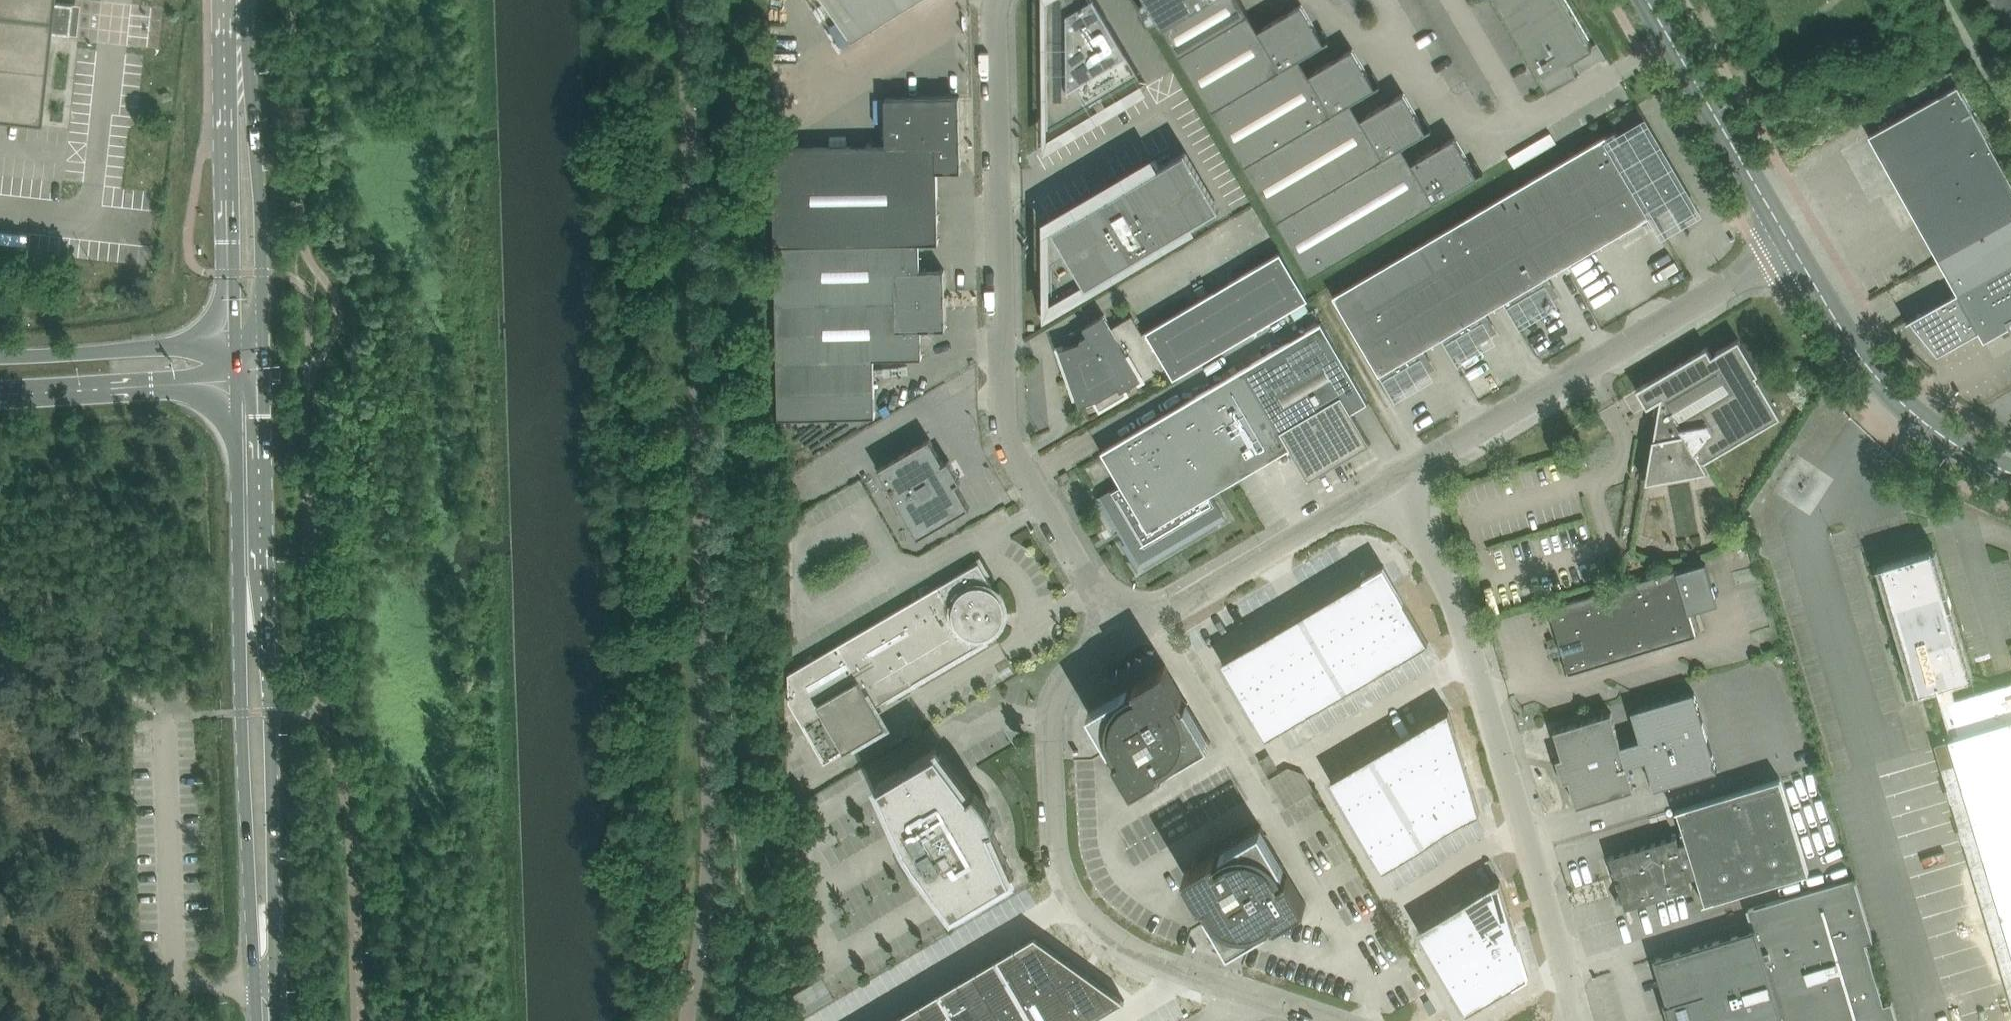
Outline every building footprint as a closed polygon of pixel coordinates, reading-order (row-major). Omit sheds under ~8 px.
[(17,117),(26,118),(41,120),(50,32),(61,33),(69,34),(73,4),(64,3),(54,1),(54,0),(0,0),(0,115),(17,117)] [(853,42),(920,0),(827,0),(853,42)] [(1091,100),(1139,72),(1146,85),(1147,84),(1098,0),(1048,0),(1049,125),(1050,125),(1091,100)] [(1142,10),(1141,10),(1148,22),(1157,16),(1180,55),(1249,14),(1240,0),(1148,0),(1150,4),(1147,3),(1144,3),(1142,6),(1142,10)] [(1549,88),(1579,71),(1578,69),(1577,69),(1573,61),(1581,57),(1582,59),(1585,57),(1583,53),(1593,46),(1566,0),(1497,0),(1549,88)] [(1180,55),(1212,110),(1300,58),(1300,59),(1330,41),(1329,40),(1324,43),(1321,38),(1322,37),(1322,36),(1321,37),(1302,5),(1258,31),(1249,14),(1180,55)] [(1372,81),(1353,49),(1310,75),(1300,59),(1300,58),(1212,110),(1245,165),(1351,102),(1351,103),(1381,85),(1380,84),(1375,87),(1372,82),(1373,81),(1373,80),(1372,81)] [(1987,137),(1958,85),(1869,135),(1938,257),(2010,217),(2010,180),(1987,137)] [(1245,165),(1277,220),(1402,147),(1432,129),(1432,128),(1426,131),(1423,126),(1425,125),(1424,124),(1423,125),(1404,93),(1361,119),(1351,103),(1351,102),(1245,165)] [(962,171),(960,97),(960,96),(886,98),(887,146),(887,172),(938,171),(962,171)] [(1681,221),(1683,220),(1697,211),(1646,123),(1630,133),(1633,137),(1623,143),(1632,158),(1628,161),(1630,166),(1634,163),(1647,184),(1638,189),(1653,214),(1671,203),(1681,221)] [(1520,186),(1566,265),(1653,214),(1638,189),(1647,184),(1634,163),(1630,166),(1628,161),(1632,158),(1623,143),(1616,130),(1520,186)] [(1509,158),(1515,168),(1557,144),(1551,134),(1509,158)] [(1402,147),(1277,220),(1310,276),(1478,177),(1474,170),(1476,169),(1475,169),(1474,169),(1455,138),(1412,163),(1402,147)] [(887,146),(773,149),(777,302),(945,299),(945,269),(921,270),(920,243),(939,242),(938,171),(887,172),(887,146)] [(1203,219),(1220,208),(1186,150),(1160,166),(1156,160),(1045,225),(1048,231),(1049,231),(1050,308),(1038,315),(1039,316),(1203,219)] [(1566,265),(1520,186),(1458,223),(1504,301),(1504,302),(1515,321),(1553,298),(1545,285),(1552,281),(1548,275),(1566,265)] [(2010,263),(2010,217),(1938,257),(1957,292),(1958,293),(2010,263)] [(1453,357),(1491,335),(1483,322),(1490,318),(1486,312),(1504,302),(1504,301),(1458,223),(1395,260),(1441,338),(1453,357)] [(1308,299),(1281,252),(1143,333),(1132,315),(1112,327),(1105,315),(1084,327),(1071,335),(1074,344),(1060,349),(1080,405),(1095,400),(1101,409),(1126,394),(1123,390),(1141,380),(1142,382),(1168,367),(1174,378),(1308,299)] [(1391,394),(1429,371),(1421,358),(1428,354),(1424,348),(1441,338),(1395,260),(1333,296),(1391,394)] [(1957,292),(1906,321),(1907,322),(1910,320),(1938,354),(1979,331),(1984,341),(2010,326),(2010,328),(2010,263),(1958,293),(1957,292)] [(945,299),(777,302),(779,418),(876,416),(875,358),(923,357),(922,329),(946,329),(945,299)] [(1322,323),(1245,368),(1282,430),(1292,446),(1290,448),(1309,479),(1371,443),(1364,431),(1352,411),(1368,402),(1368,401),(1322,323)] [(1707,347),(1637,389),(1647,407),(1651,405),(1653,409),(1652,411),(1656,419),(1658,418),(1649,472),(1646,485),(1706,474),(1699,462),(1705,461),(1764,426),(1781,416),(1757,375),(1759,373),(1739,339),(1712,355),(1707,347)] [(1245,368),(1103,451),(1122,484),(1103,495),(1141,560),(1222,513),(1210,494),(1292,446),(1245,368)] [(1820,388),(1818,386),(1815,380),(1806,385),(1811,394),(1820,388)] [(878,468),(919,538),(970,507),(956,483),(962,480),(949,459),(944,462),(930,438),(878,468)] [(1067,471),(1060,475),(1064,482),(1071,478),(1067,471)] [(1920,692),(1936,687),(1950,683),(1969,677),(1931,550),(1882,565),(1920,692)] [(812,659),(789,673),(789,702),(825,762),(887,726),(875,706),(996,635),(996,634),(994,635),(991,630),(996,625),(1000,620),(1004,622),(1006,613),(1002,613),(1001,606),(999,600),(999,599),(998,599),(994,594),(988,590),(991,585),(991,586),(993,585),(979,562),(812,659)] [(1698,604),(1716,598),(1706,563),(1677,572),(1676,570),(1549,608),(1569,674),(1696,636),(1689,613),(1700,610),(1698,604)] [(1384,565),(1222,661),(1267,738),(1412,652),(1429,642),(1409,608),(1409,607),(1384,565)] [(1166,665),(1112,696),(1089,710),(1134,786),(1211,741),(1166,665)] [(2010,946),(2010,683),(1955,699),(1950,683),(1936,687),(1951,738),(1949,739),(2010,946)] [(1632,710),(1613,716),(1621,745),(1628,765),(1647,760),(1655,788),(1718,769),(1694,692),(1637,709),(1632,710)] [(1417,728),(1330,779),(1384,870),(1468,820),(1480,813),(1474,791),(1457,732),(1456,732),(1449,710),(1417,729),(1417,728)] [(1612,713),(1554,730),(1562,757),(1557,758),(1564,781),(1569,780),(1577,806),(1635,789),(1628,765),(1621,745),(1613,716),(1612,713)] [(980,804),(977,799),(974,794),(975,793),(942,750),(941,751),(937,745),(912,760),(916,768),(909,772),(905,764),(879,779),(882,786),(881,786),(906,842),(908,841),(917,857),(915,858),(952,907),(953,906),(957,912),(983,897),(978,889),(984,886),(985,885),(990,893),(1015,878),(1012,871),(1014,871),(992,821),(990,822),(984,811),(985,810),(986,810),(986,806),(983,804),(980,804)] [(1277,768),(1269,754),(1259,760),(1267,774),(1277,768)] [(1282,803),(1313,790),(1302,763),(1271,776),(1282,803)] [(1678,810),(1687,841),(1698,876),(1706,902),(1704,902),(1704,903),(1809,872),(1780,778),(1676,810),(1676,811),(1678,810)] [(1185,872),(1212,917),(1230,948),(1307,903),(1261,827),(1185,872)] [(1698,876),(1687,841),(1680,844),(1677,836),(1610,856),(1620,888),(1616,901),(1625,903),(1626,907),(1693,887),(1690,878),(1698,876)] [(1892,1002),(1885,1004),(1866,943),(1874,941),(1855,876),(1767,904),(1773,924),(1657,959),(1659,967),(1670,1003),(1667,1004),(1672,1020),(1898,1020),(1892,1002)] [(1468,899),(1418,929),(1467,1012),(1530,976),(1511,915),(1511,916),(1501,881),(1468,900),(1468,899)] [(1688,901),(1690,908),(1696,906),(1695,900),(1688,901)] [(890,1020),(1089,1020),(1125,1000),(1036,935),(890,1020)] [(793,993),(803,1013),(834,998),(825,978),(793,993)]
